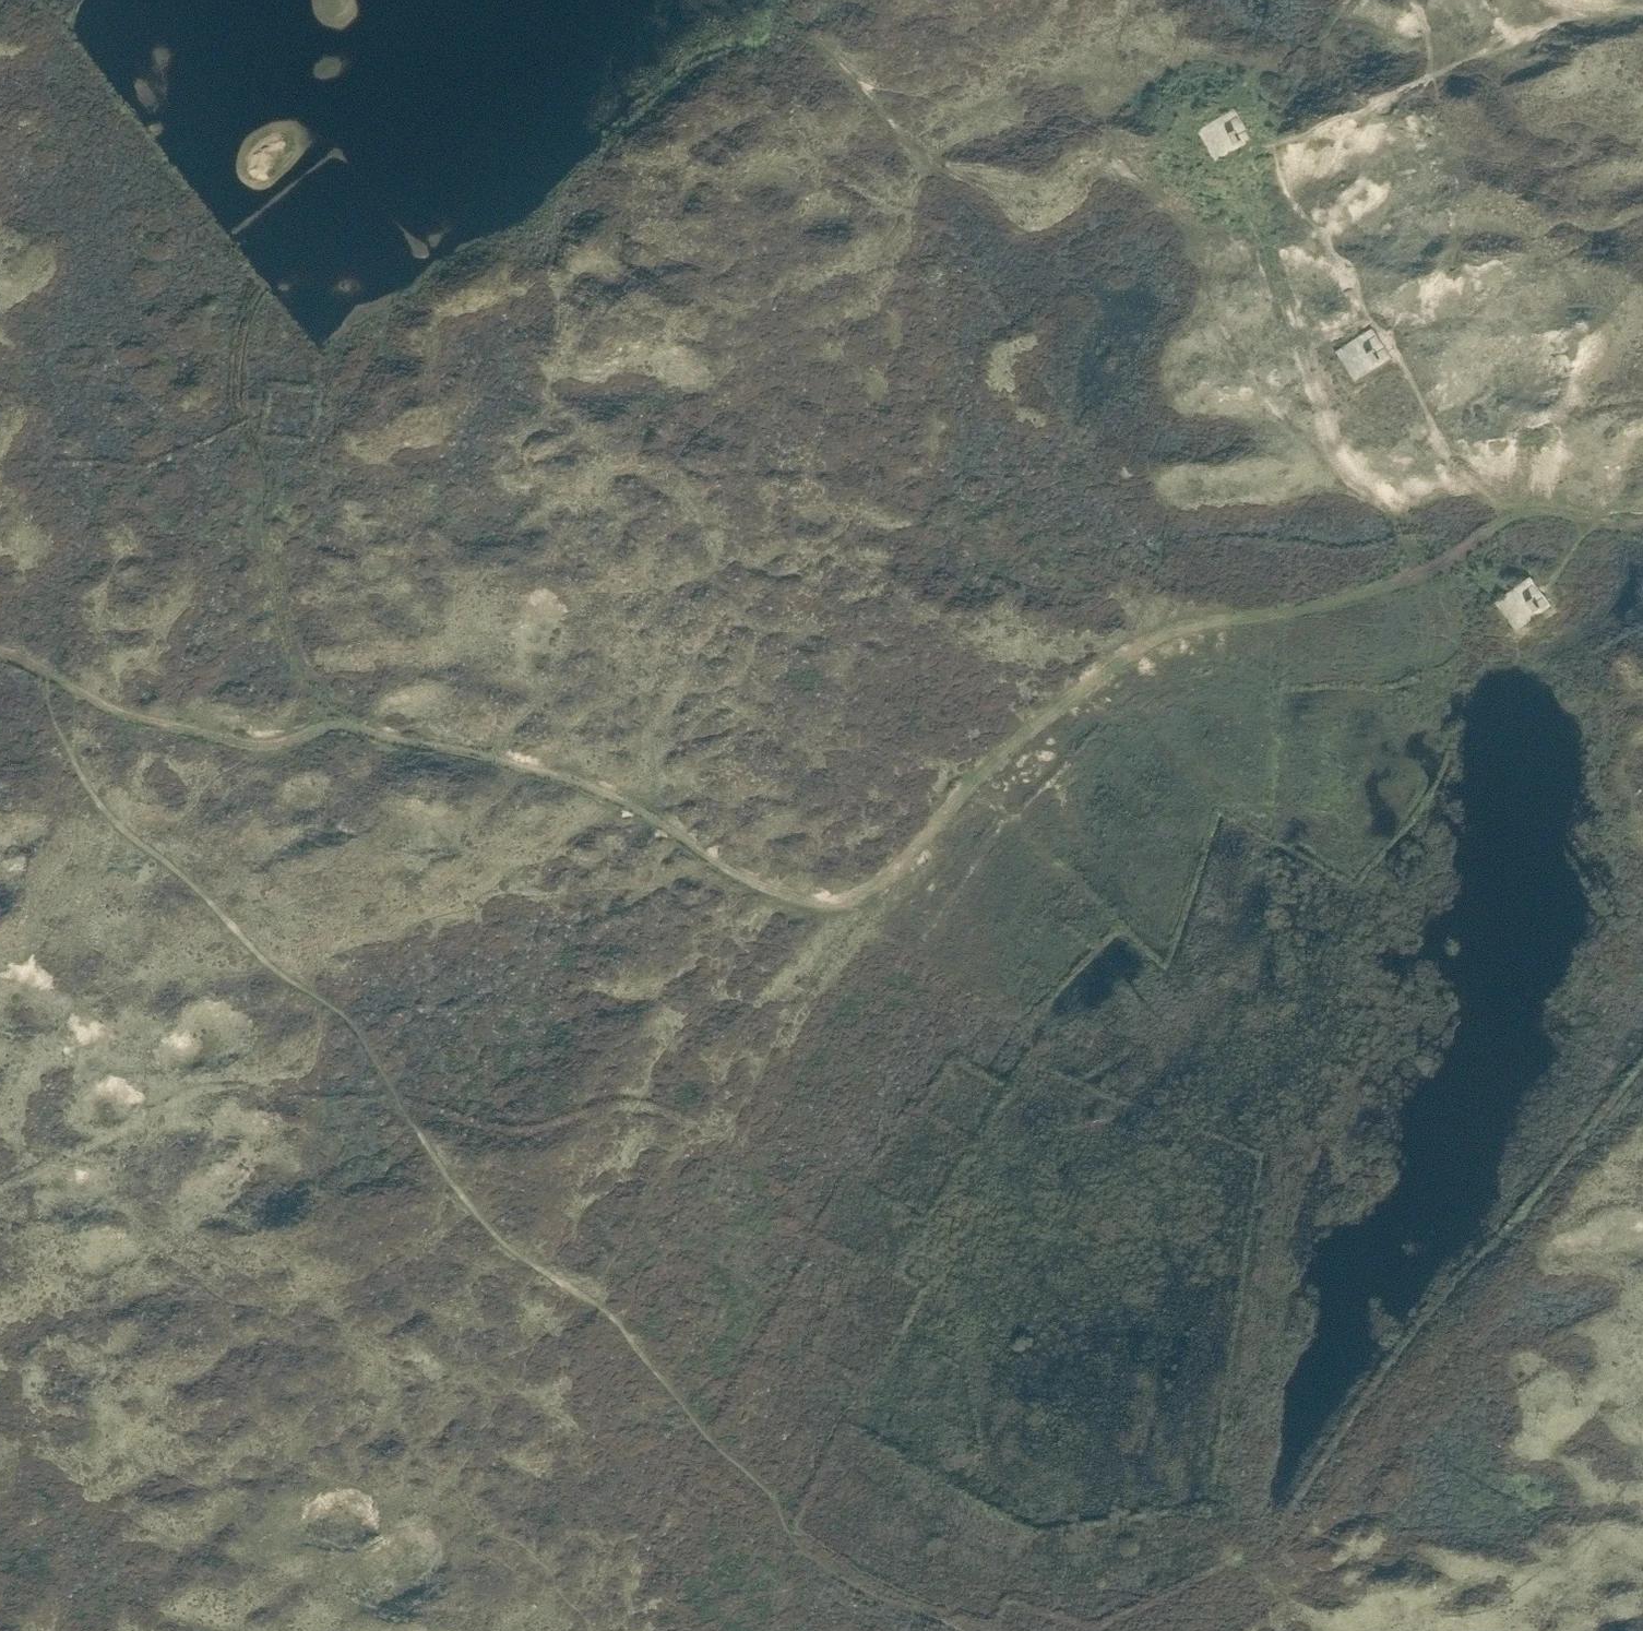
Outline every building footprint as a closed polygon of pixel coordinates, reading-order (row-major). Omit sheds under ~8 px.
[(1255,141),(1237,110),(1199,132),(1217,163),(1255,141)] [(1392,359),(1372,329),(1336,354),(1356,383),(1392,359)] [(1552,608),(1531,579),(1495,605),(1516,634),(1552,608)]
